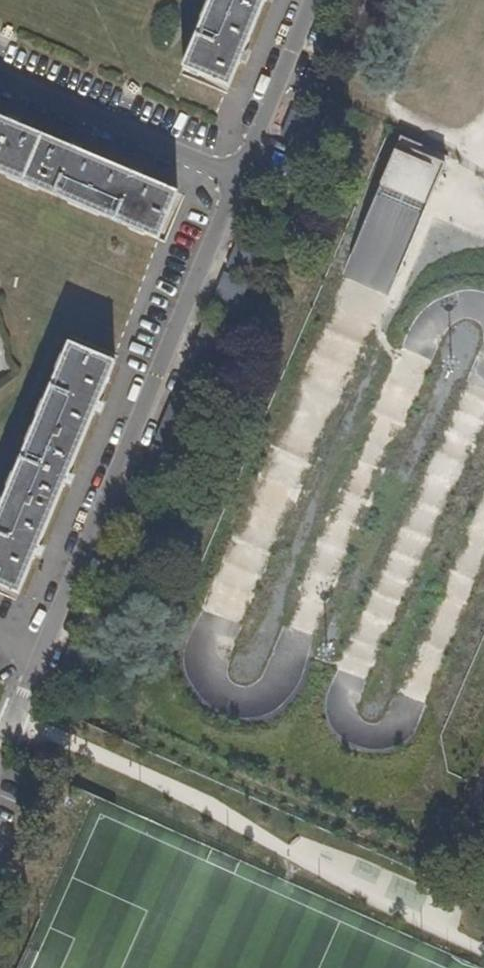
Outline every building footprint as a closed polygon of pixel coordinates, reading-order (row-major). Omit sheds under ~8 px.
[(264,0),(210,0),(181,70),(227,89),(264,0)] [(354,21),(363,0),(338,0),(333,12),(354,21)] [(281,138),(302,147),(313,121),(292,111),(281,138)] [(157,240),(177,194),(0,118),(0,173),(157,240)] [(343,277),(391,294),(441,155),(393,138),(343,277)] [(226,269),(247,278),(263,241),(242,232),(226,269)] [(224,274),(216,293),(238,302),(246,283),(224,274)] [(230,320),(238,302),(216,293),(209,311),(230,320)] [(0,503),(0,587),(16,594),(114,363),(67,343),(0,503)]
